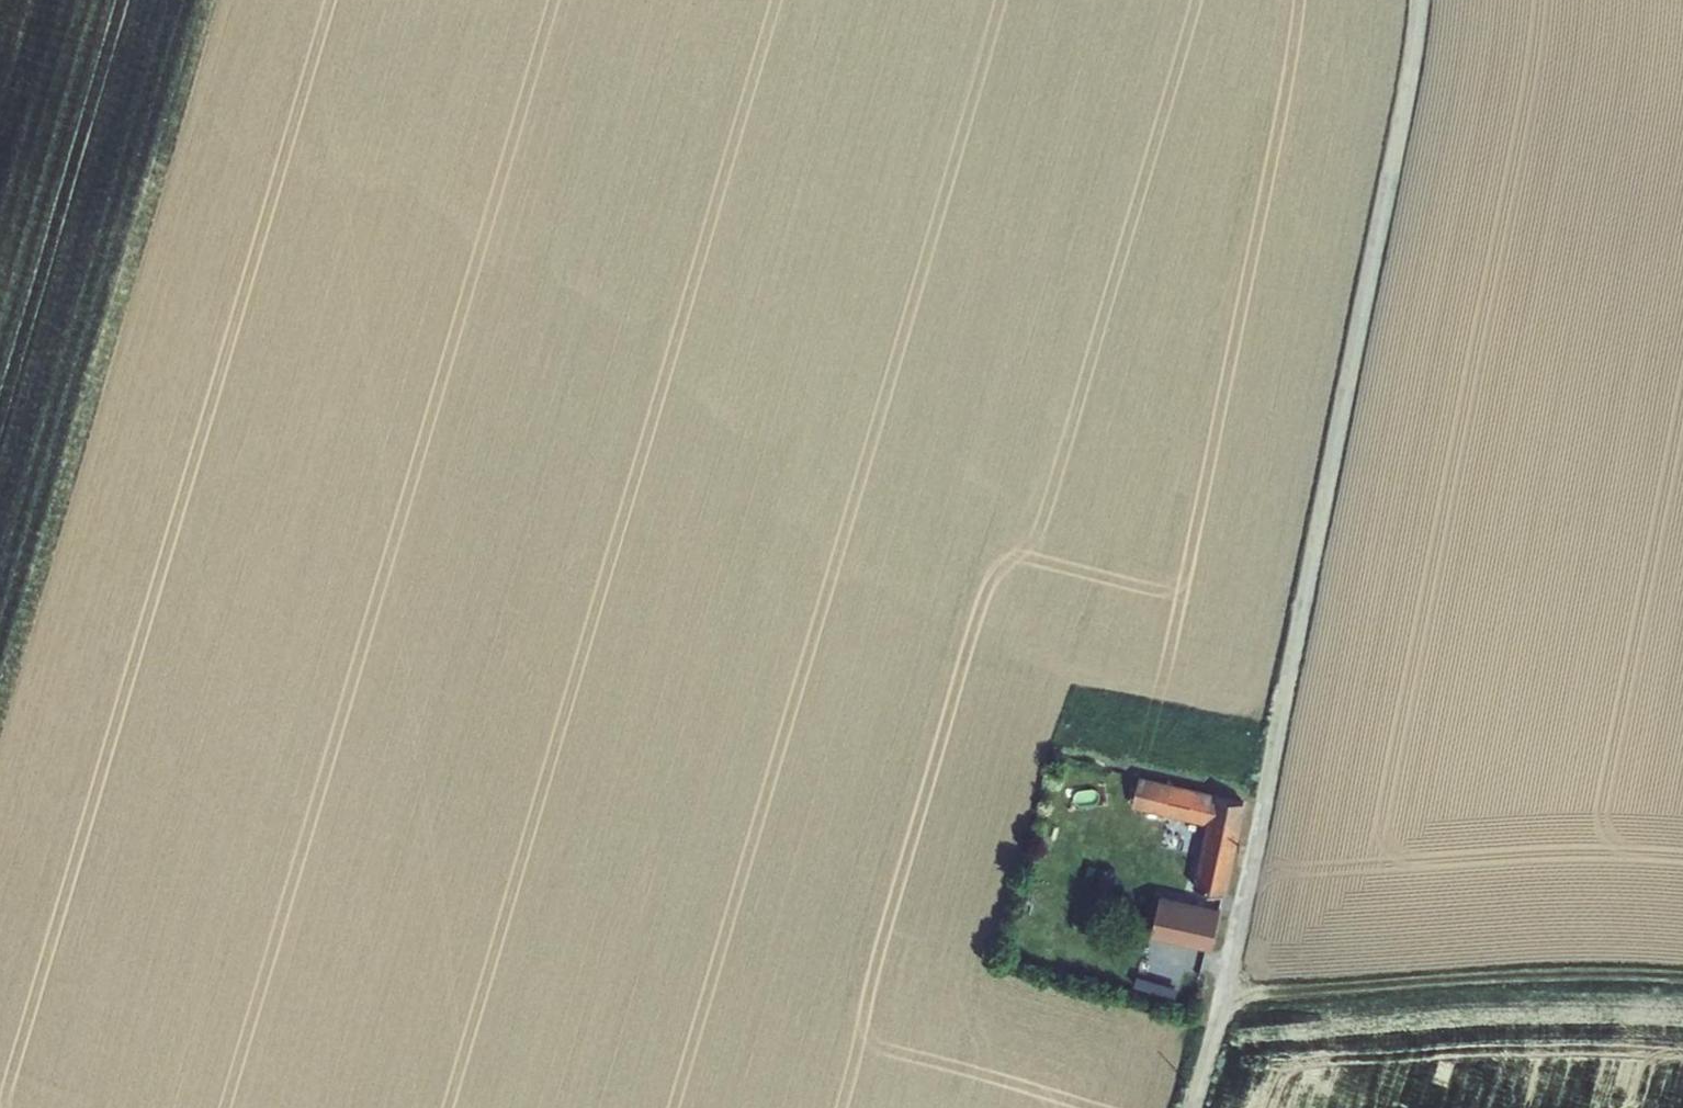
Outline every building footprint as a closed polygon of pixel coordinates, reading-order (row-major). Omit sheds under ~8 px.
[(1230,889),(1249,794),(1140,772),(1134,804),(1206,819),(1193,882),(1230,889)] [(1218,942),(1223,899),(1160,892),(1155,935),(1218,942)] [(1149,948),(1141,971),(1181,985),(1189,962),(1149,948)]
